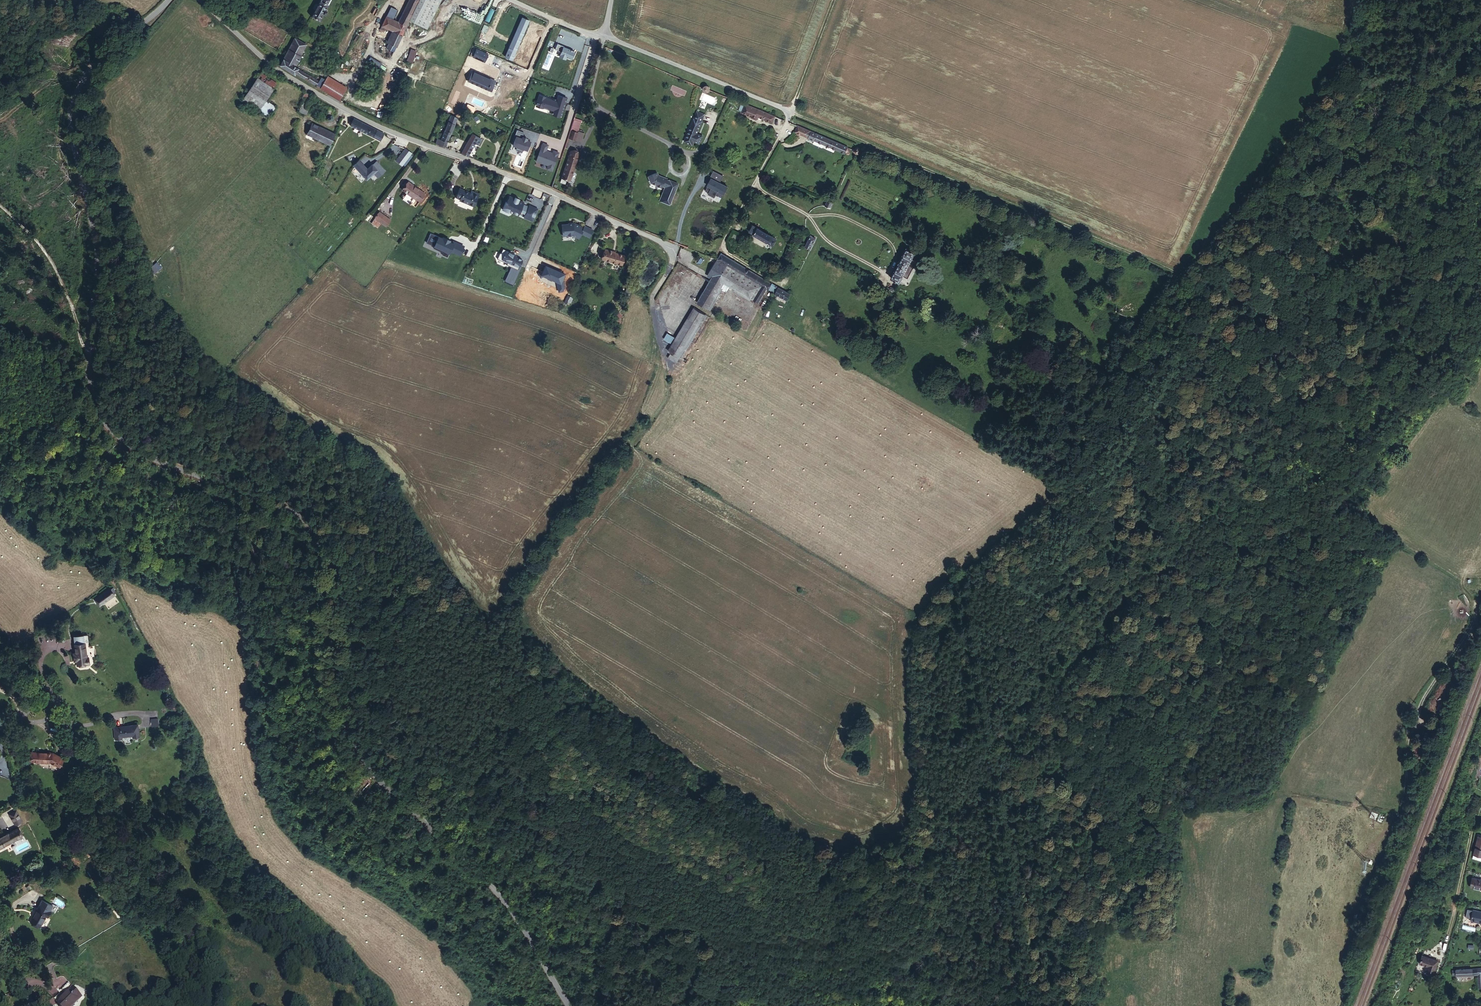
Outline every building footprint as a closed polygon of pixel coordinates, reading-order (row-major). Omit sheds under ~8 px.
[(330,0),(321,0),(312,16),(320,20),(323,13),(325,14),(327,10),(325,9),(330,0)] [(409,20),(419,0),(409,0),(398,22),(386,16),(381,26),(394,32),(386,48),(394,52),(409,20)] [(441,0),(419,0),(409,20),(427,29),(441,0)] [(505,56),(512,59),(529,20),(522,17),(505,56)] [(304,49),(306,45),(294,38),(292,42),(304,49)] [(294,66),(304,49),(292,42),(280,65),(295,74),(298,68),(294,66)] [(406,60),(413,62),(417,50),(411,48),(406,60)] [(273,88),(279,79),(264,68),(257,78),(273,88)] [(487,89),(491,79),(475,72),(471,82),(487,89)] [(339,100),(346,89),(326,77),(320,88),(333,96),(339,100)] [(265,100),(273,88),(257,78),(239,105),(255,116),(259,110),(265,100)] [(553,113),(560,115),(563,105),(564,105),(567,98),(559,95),(557,101),(545,98),(545,97),(539,95),(537,101),(543,103),(542,107),(543,107),(543,108),(548,109),(554,111),(553,113)] [(269,117),(275,107),(265,100),(259,110),(269,117)] [(748,106),(745,104),(741,114),(744,116),(751,119),(753,115),(746,112),(748,106)] [(306,114),(308,109),(305,108),(301,106),(299,111),(306,114)] [(775,116),(748,106),(746,112),(753,115),(751,119),(751,120),(755,121),(756,119),(771,125),(772,123),(775,116)] [(701,122),(704,114),(697,111),(694,119),(701,122)] [(454,124),(457,118),(451,115),(448,122),(454,124)] [(684,141),(692,145),(694,139),(700,142),(703,133),(698,130),(701,122),(694,119),(684,141)] [(445,146),(447,142),(454,124),(448,122),(443,134),(441,133),(438,139),(438,138),(436,143),(445,146)] [(314,137),(319,126),(312,123),(307,134),(314,137)] [(848,147),(818,135),(818,134),(798,125),(795,132),(809,138),(808,139),(813,141),(814,140),(845,153),(846,152),(848,147)] [(330,145),(335,134),(319,126),(314,137),(330,145)] [(524,132),(517,129),(514,135),(516,136),(512,145),(516,146),(516,149),(516,150),(521,152),(523,149),(527,151),(531,142),(527,140),(522,138),(522,136),(524,132)] [(575,140),(578,133),(571,130),(569,138),(575,140)] [(584,133),(579,131),(576,140),(581,142),(584,133)] [(474,144),(478,137),(472,134),(461,153),(468,156),(474,144)] [(405,148),(396,161),(402,165),(411,153),(405,148)] [(561,178),(569,181),(578,154),(570,151),(561,178)] [(377,169),(372,164),(367,168),(359,160),(353,165),(360,172),(365,177),(367,179),(377,169)] [(377,163),(374,166),(377,169),(381,174),(384,171),(381,168),(377,163)] [(660,182),(676,188),(678,183),(668,179),(667,180),(663,178),(663,177),(656,174),(656,172),(646,173),(648,180),(653,183),(658,185),(659,184),(660,182)] [(419,201),(424,193),(408,182),(402,190),(419,201)] [(660,182),(659,184),(665,186),(659,200),(669,204),(676,188),(660,182)] [(473,192),(473,194),(459,189),(457,196),(461,197),(460,200),(469,203),(469,204),(473,206),(478,194),(473,192)] [(506,202),(502,209),(508,212),(510,209),(513,211),(513,212),(518,215),(520,211),(525,214),(524,217),(532,221),(537,209),(529,205),(528,207),(523,205),(524,202),(519,200),(519,199),(515,197),(515,198),(510,196),(507,202),(506,202)] [(830,208),(834,200),(828,198),(824,206),(827,207),(830,208)] [(386,226),(390,220),(379,212),(375,218),(386,226)] [(401,237),(386,226),(375,218),(371,223),(397,242),(401,237)] [(583,227),(574,223),(572,223),(572,224),(562,225),(563,236),(573,235),(579,238),(581,233),(589,237),(593,230),(584,226),(583,227)] [(750,231),(755,234),(773,245),(776,239),(753,225),(750,231)] [(805,247),(810,249),(815,238),(814,238),(813,237),(812,236),(811,235),(805,247)] [(444,250),(442,255),(447,257),(449,253),(448,252),(449,250),(450,250),(460,255),(464,246),(453,242),(452,243),(448,241),(448,240),(443,237),(443,239),(437,236),(435,241),(436,242),(433,248),(439,250),(440,249),(444,250)] [(908,278),(917,261),(912,259),(915,252),(907,248),(903,255),(895,271),(891,278),(899,282),(903,276),(908,278)] [(507,263),(506,265),(518,270),(522,259),(516,257),(511,255),(512,253),(506,251),(507,250),(503,249),(501,253),(500,253),(497,259),(507,263)] [(605,250),(602,259),(621,265),(624,255),(605,250)] [(766,289),(770,283),(721,253),(718,259),(732,268),(759,284),(766,289)] [(724,282),(732,268),(718,259),(709,274),(713,276),(724,282)] [(750,298),(759,284),(732,268),(724,282),(726,284),(750,298)] [(713,276),(710,281),(723,289),(726,284),(724,282),(713,276)] [(723,289),(710,281),(697,303),(710,310),(723,289)] [(766,289),(759,284),(750,298),(758,303),(766,289)] [(778,287),(772,284),(769,290),(775,294),(778,287)] [(778,287),(775,294),(779,296),(787,300),(790,294),(778,287)] [(694,308),(676,338),(687,345),(705,314),(694,308)] [(664,337),(673,343),(676,338),(667,333),(664,337)] [(687,345),(676,338),(673,343),(668,351),(671,352),(667,359),(675,364),(687,345)] [(113,594),(116,592),(113,588),(110,590),(109,589),(95,599),(99,606),(114,595),(113,594)] [(88,643),(84,644),(75,644),(76,653),(73,653),(74,659),(77,659),(77,665),(88,664),(88,659),(92,659),(92,657),(93,657),(92,648),(89,648),(88,643)] [(139,736),(137,725),(114,727),(116,739),(121,738),(121,736),(133,735),(133,737),(139,736)] [(36,757),(39,767),(47,765),(55,763),(59,763),(70,764),(70,759),(65,758),(66,753),(55,753),(36,757)] [(1,858),(19,837),(11,830),(0,843),(0,857),(1,858)] [(1472,878),(1470,886),(1480,889),(1480,880),(1472,878)] [(43,898),(40,903),(49,908),(47,910),(49,911),(54,903),(43,898)] [(40,903),(32,920),(41,924),(46,914),(48,915),(49,911),(47,910),(49,908),(40,903)] [(1467,909),(1466,916),(1467,917),(1471,918),(1470,921),(1476,922),(1476,921),(1480,922),(1480,912),(1473,910),(1467,909)] [(1427,969),(1434,972),(1437,960),(1422,955),(1419,963),(1428,966),(1427,969)] [(62,1005),(71,1005),(82,996),(68,981),(62,987),(64,990),(61,993),(63,996),(58,1001),(62,1005)]
